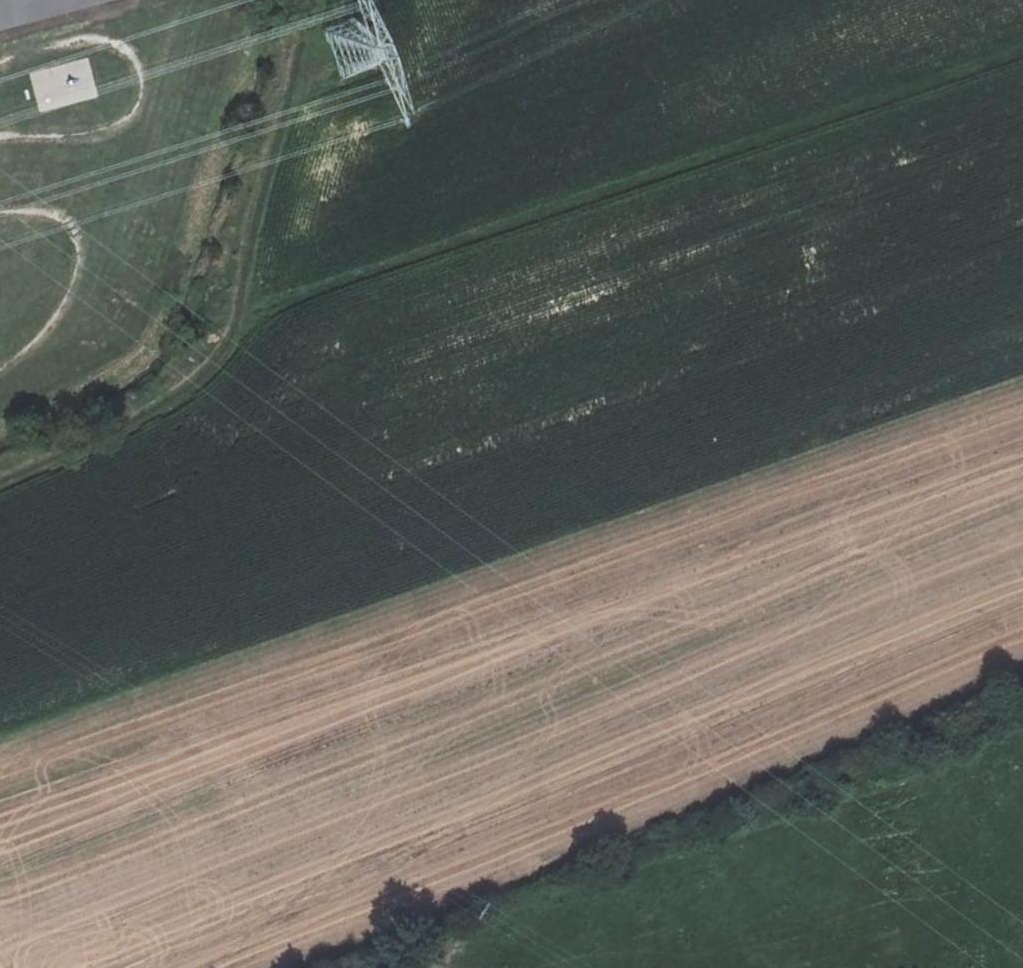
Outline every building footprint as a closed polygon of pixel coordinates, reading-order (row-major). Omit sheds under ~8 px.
[(33,70),(38,108),(96,100),(91,62),(33,70)]
